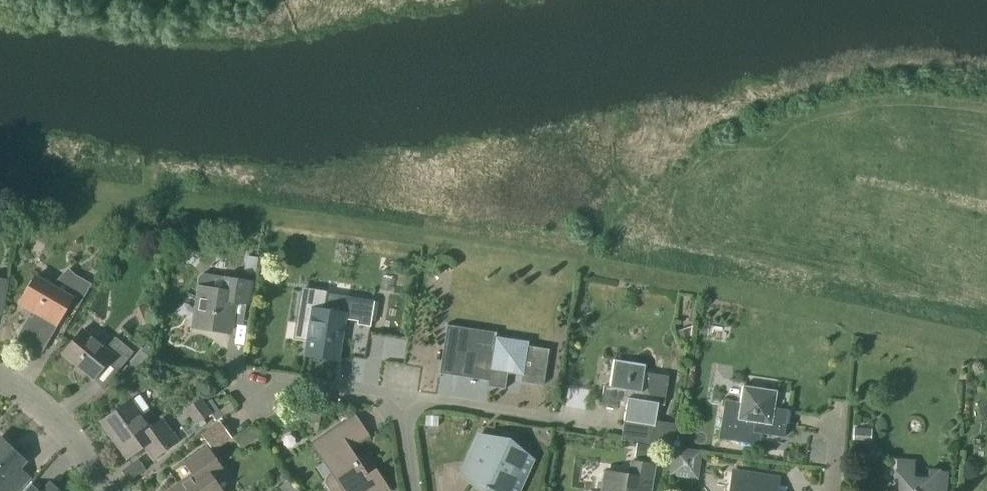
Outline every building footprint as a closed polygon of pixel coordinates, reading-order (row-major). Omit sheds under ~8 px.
[(78,308),(91,285),(71,273),(60,291),(35,276),(20,302),(35,311),(31,317),(29,316),(16,338),(42,353),(58,324),(57,324),(69,303),(78,308)] [(224,277),(202,274),(198,277),(195,298),(199,303),(195,330),(227,334),(232,303),(250,306),(254,282),(224,277)] [(9,280),(0,279),(0,317),(2,317),(9,280)] [(374,301),(336,295),(336,297),(325,296),(322,314),(311,312),(310,323),(297,321),(294,339),(307,341),(305,353),(338,358),(344,320),(357,322),(356,326),(370,328),(374,301)] [(104,350),(81,331),(63,353),(94,379),(102,391),(133,353),(115,338),(104,350)] [(543,386),(548,350),(527,347),(528,343),(495,337),(492,354),(461,349),(457,376),(488,381),(487,386),(504,389),(507,373),(522,375),(521,382),(543,386)] [(126,377),(152,359),(152,349),(146,345),(122,373),(126,377)] [(664,406),(668,377),(644,373),(645,365),(614,360),(609,387),(603,386),(601,403),(616,406),(616,401),(626,403),(620,440),(672,448),(669,476),(697,480),(701,451),(673,448),(676,424),(655,421),(658,405),(664,406)] [(773,408),(775,392),(743,387),(740,403),(724,401),(718,440),(758,446),(760,434),(783,438),(787,411),(773,408)] [(130,401),(101,422),(127,459),(143,447),(152,461),(179,442),(162,419),(149,428),(142,418),(151,412),(139,396),(131,402),(130,401)] [(205,404),(201,398),(184,410),(192,421),(182,429),(188,437),(199,429),(196,425),(209,416),(213,423),(223,416),(212,399),(205,404)] [(320,415),(311,414),(310,421),(319,422),(320,415)] [(213,452),(232,438),(219,421),(200,435),(213,452)] [(853,428),(852,440),(870,442),(871,430),(853,428)] [(375,471),(367,477),(350,451),(335,429),(312,444),(332,474),(326,477),(325,484),(329,490),(388,490),(375,471)] [(531,458),(509,439),(480,435),(461,478),(477,490),(516,490),(531,458)] [(4,481),(23,461),(1,439),(0,440),(0,490),(15,490),(4,481)] [(214,480),(225,472),(207,446),(182,463),(193,477),(173,490),(222,490),(214,480)] [(913,475),(914,461),(896,460),(894,490),(944,490),(946,472),(928,471),(928,476),(913,475)] [(654,466),(631,462),(629,476),(604,472),(601,490),(650,490),(654,466)] [(775,480),(735,474),(732,490),(773,490),(775,480)]
